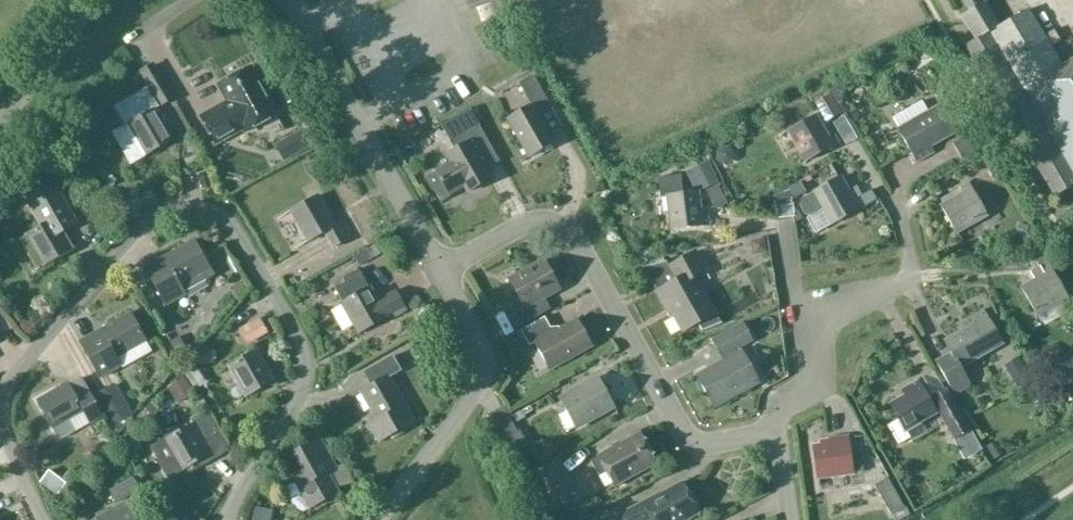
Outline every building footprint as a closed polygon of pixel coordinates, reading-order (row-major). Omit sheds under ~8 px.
[(962,1),(963,0),(970,11),(961,16),(975,40),(965,46),(1054,197),(1072,186),(1072,60),(1063,66),(1029,10),(1001,26),(987,1),(981,5),(978,0),(962,0),(962,1)] [(921,31),(927,41),(933,37),(928,27),(921,31)] [(154,63),(140,72),(162,107),(176,99),(154,63)] [(202,117),(214,143),(244,128),(246,132),(276,116),(251,67),(221,84),(229,103),(202,117)] [(551,109),(538,86),(533,76),(519,83),(533,106),(508,120),(529,158),(555,144),(539,116),(551,109)] [(127,127),(114,134),(132,164),(174,140),(157,110),(158,109),(147,89),(115,107),(127,127)] [(830,96),(816,104),(827,122),(841,114),(830,96)] [(910,152),(917,163),(934,154),(931,147),(963,129),(948,102),(899,129),(911,151),(910,152)] [(452,164),(436,172),(425,179),(436,199),(448,192),(449,195),(464,186),(468,193),(491,180),(479,158),(490,152),(477,128),(480,126),(481,126),(471,108),(441,125),(456,150),(447,155),(452,164)] [(816,117),(789,132),(806,162),(828,149),(828,150),(840,143),(835,134),(829,138),(816,117)] [(304,129),(289,137),(298,153),(313,145),(304,129)] [(953,145),(961,160),(983,148),(975,133),(953,145)] [(992,156),(983,161),(993,179),(1002,174),(992,156)] [(709,161),(686,172),(696,193),(698,193),(719,183),(709,161)] [(696,193),(684,194),(681,175),(659,178),(661,198),(668,198),(672,230),(697,227),(697,228),(711,226),(710,216),(706,217),(705,209),(700,209),(698,193),(696,193)] [(802,201),(801,205),(806,215),(811,216),(823,209),(832,225),(874,201),(869,192),(857,199),(852,189),(848,191),(841,179),(802,201)] [(987,217),(982,208),(974,195),(975,194),(969,182),(960,187),(964,194),(942,206),(957,233),(985,217),(987,217)] [(26,236),(19,240),(37,270),(44,266),(73,250),(63,233),(78,224),(54,183),(26,200),(42,227),(26,236)] [(319,196),(290,213),(307,243),(326,233),(334,248),(353,237),(344,221),(336,226),(319,196)] [(743,252),(762,250),(759,230),(740,232),(743,252)] [(194,242),(164,259),(145,269),(166,307),(186,296),(185,294),(215,277),(210,267),(209,268),(194,242)] [(374,257),(383,252),(378,243),(369,249),(374,257)] [(657,291),(667,309),(672,307),(676,314),(673,315),(683,332),(698,324),(702,331),(720,321),(695,278),(706,272),(695,252),(669,267),(676,281),(657,291)] [(509,318),(516,329),(542,314),(536,303),(560,290),(544,261),(509,280),(521,300),(509,307),(513,315),(509,318)] [(1045,275),(1022,288),(1038,315),(1067,298),(1055,276),(1056,276),(1049,264),(1041,268),(1045,275)] [(335,290),(342,303),(341,304),(358,334),(387,318),(386,317),(393,313),(395,318),(408,311),(396,290),(377,301),(370,288),(368,288),(358,270),(342,279),(345,284),(335,290)] [(961,368),(1002,344),(987,318),(988,318),(984,310),(962,322),(966,329),(944,341),(951,353),(935,362),(955,396),(971,386),(961,368)] [(122,366),(117,358),(146,341),(130,313),(80,342),(100,378),(122,366)] [(269,333),(261,318),(239,330),(248,346),(269,333)] [(521,332),(518,334),(522,342),(526,340),(529,346),(535,343),(550,370),(592,347),(576,320),(553,333),(545,318),(521,331),(521,332)] [(725,361),(697,376),(714,408),(759,383),(739,347),(752,340),(744,324),(713,341),(723,361),(724,360),(725,361)] [(410,343),(418,358),(435,349),(427,334),(410,343)] [(274,381),(257,351),(229,367),(246,397),(274,381)] [(380,443),(416,422),(390,377),(401,371),(393,357),(364,373),(372,386),(361,393),(377,422),(370,426),(380,443)] [(1004,366),(1018,388),(1032,380),(1018,357),(1004,366)] [(60,366),(73,384),(83,377),(70,359),(60,366)] [(207,382),(192,360),(180,368),(195,390),(207,382)] [(168,388),(178,404),(194,394),(185,378),(168,388)] [(598,378),(560,400),(576,429),(614,407),(598,378)] [(936,414),(936,413),(940,411),(956,439),(971,430),(947,389),(932,397),(933,398),(929,401),(924,393),(925,392),(918,380),(903,389),(906,396),(891,404),(900,419),(888,426),(899,445),(910,438),(906,431),(936,414)] [(68,383),(37,401),(60,441),(103,416),(89,392),(77,399),(68,383)] [(133,415),(115,384),(94,396),(112,427),(133,415)] [(195,424),(166,440),(183,471),(212,454),(205,442),(220,434),(208,412),(193,420),(195,424)] [(515,455),(529,447),(520,431),(506,439),(515,455)] [(599,457),(591,462),(599,477),(607,472),(615,487),(657,464),(640,433),(598,457),(599,457)] [(831,445),(814,447),(818,478),(865,472),(863,459),(850,460),(849,449),(850,449),(848,435),(830,438),(831,445)] [(304,472),(293,478),(310,509),(339,493),(328,473),(336,469),(320,440),(294,454),(304,472)] [(584,451),(566,457),(574,477),(592,470),(584,451)] [(559,461),(540,472),(523,481),(527,489),(525,489),(537,510),(547,505),(536,484),(544,479),(557,502),(576,492),(559,461)] [(906,508),(888,478),(875,486),(892,515),(906,508)] [(132,479),(110,491),(117,504),(139,491),(132,479)] [(619,516),(621,519),(652,519),(687,519),(699,513),(683,483),(653,499),(653,498),(619,516)] [(95,519),(136,519),(128,506),(126,502),(95,519)]
